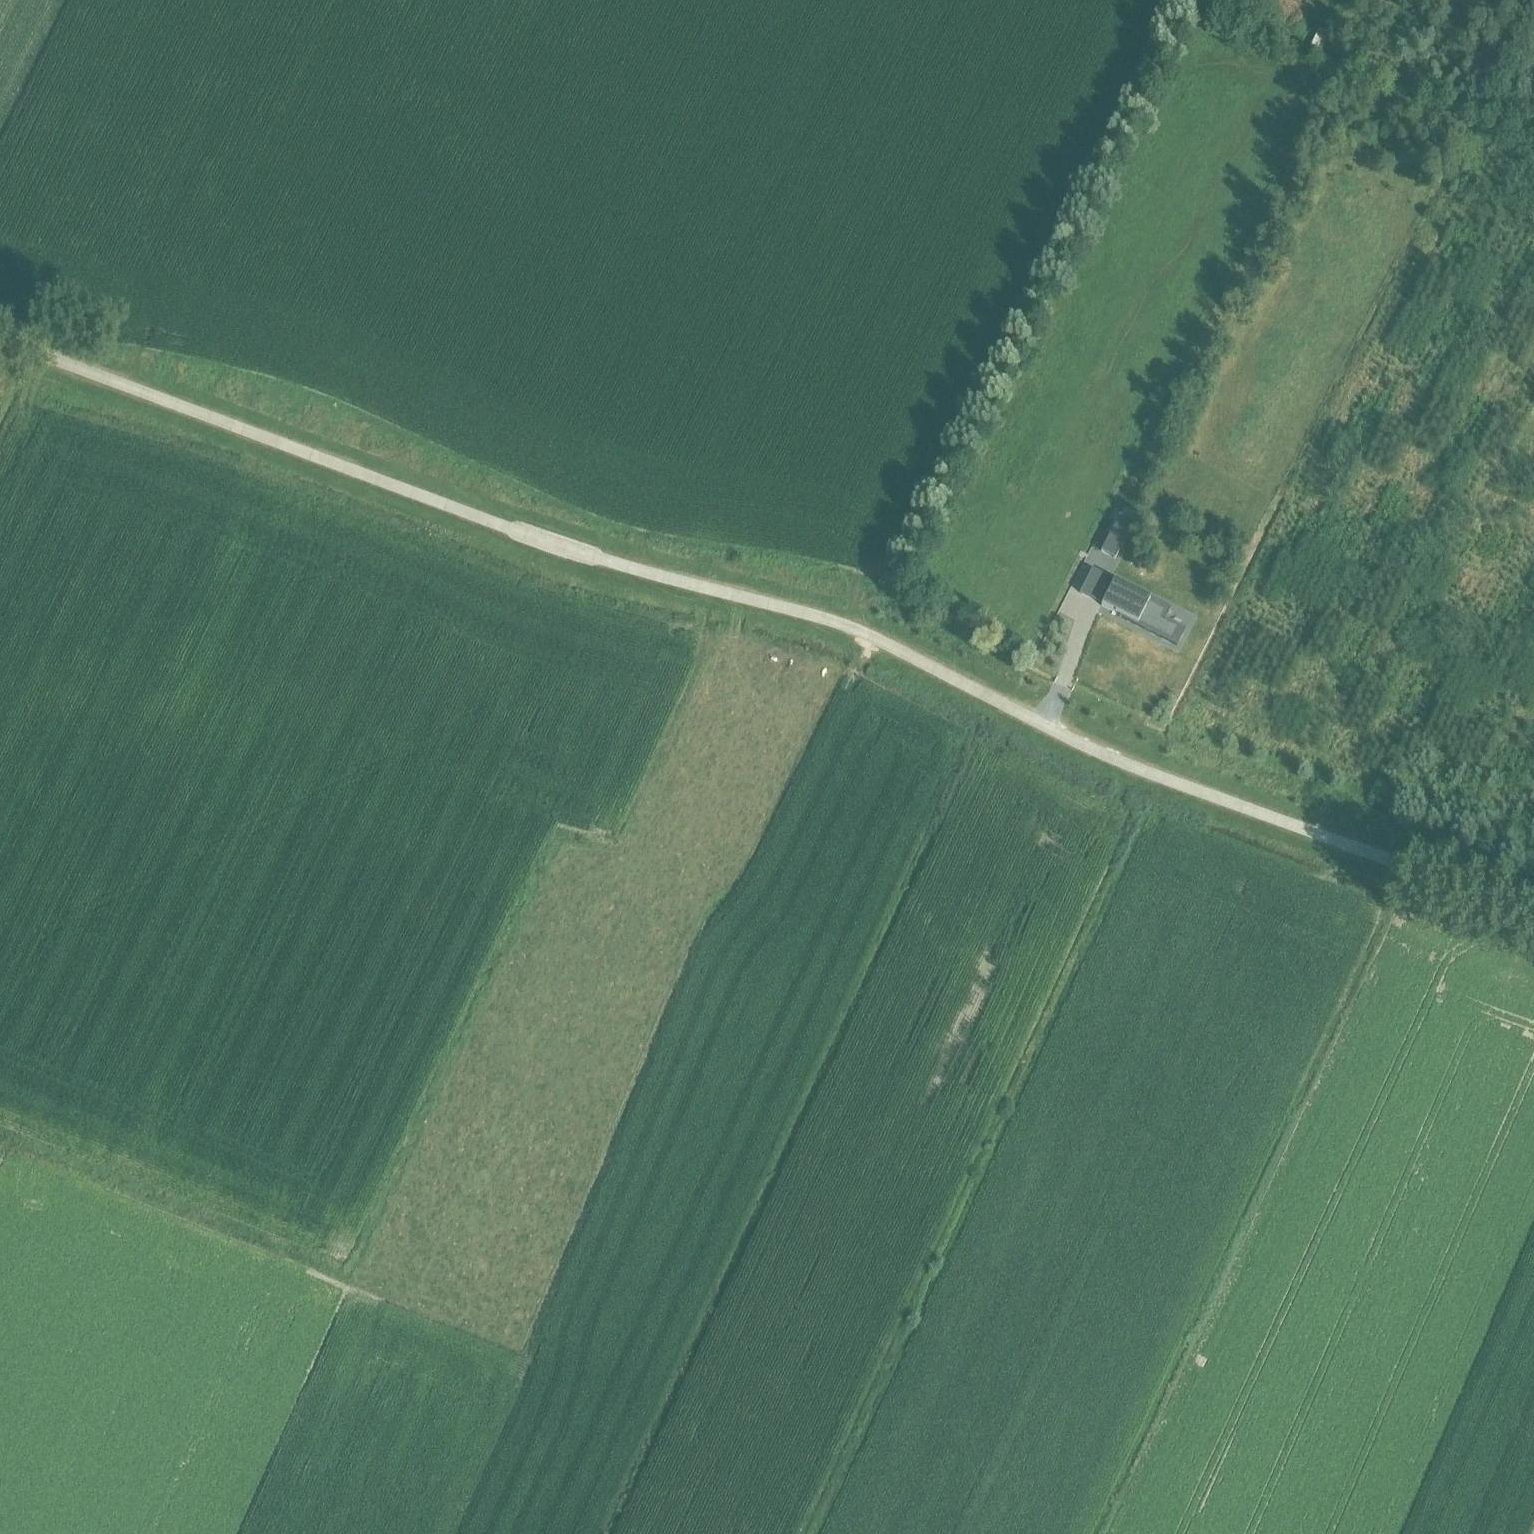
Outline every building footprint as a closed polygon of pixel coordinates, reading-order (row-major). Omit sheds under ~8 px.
[(1119,515),(1101,550),(1114,557),(1132,522),(1119,515)] [(1092,569),(1080,593),(1102,604),(1101,606),(1120,615),(1119,617),(1177,646),(1186,629),(1165,618),(1170,608),(1092,569)]
